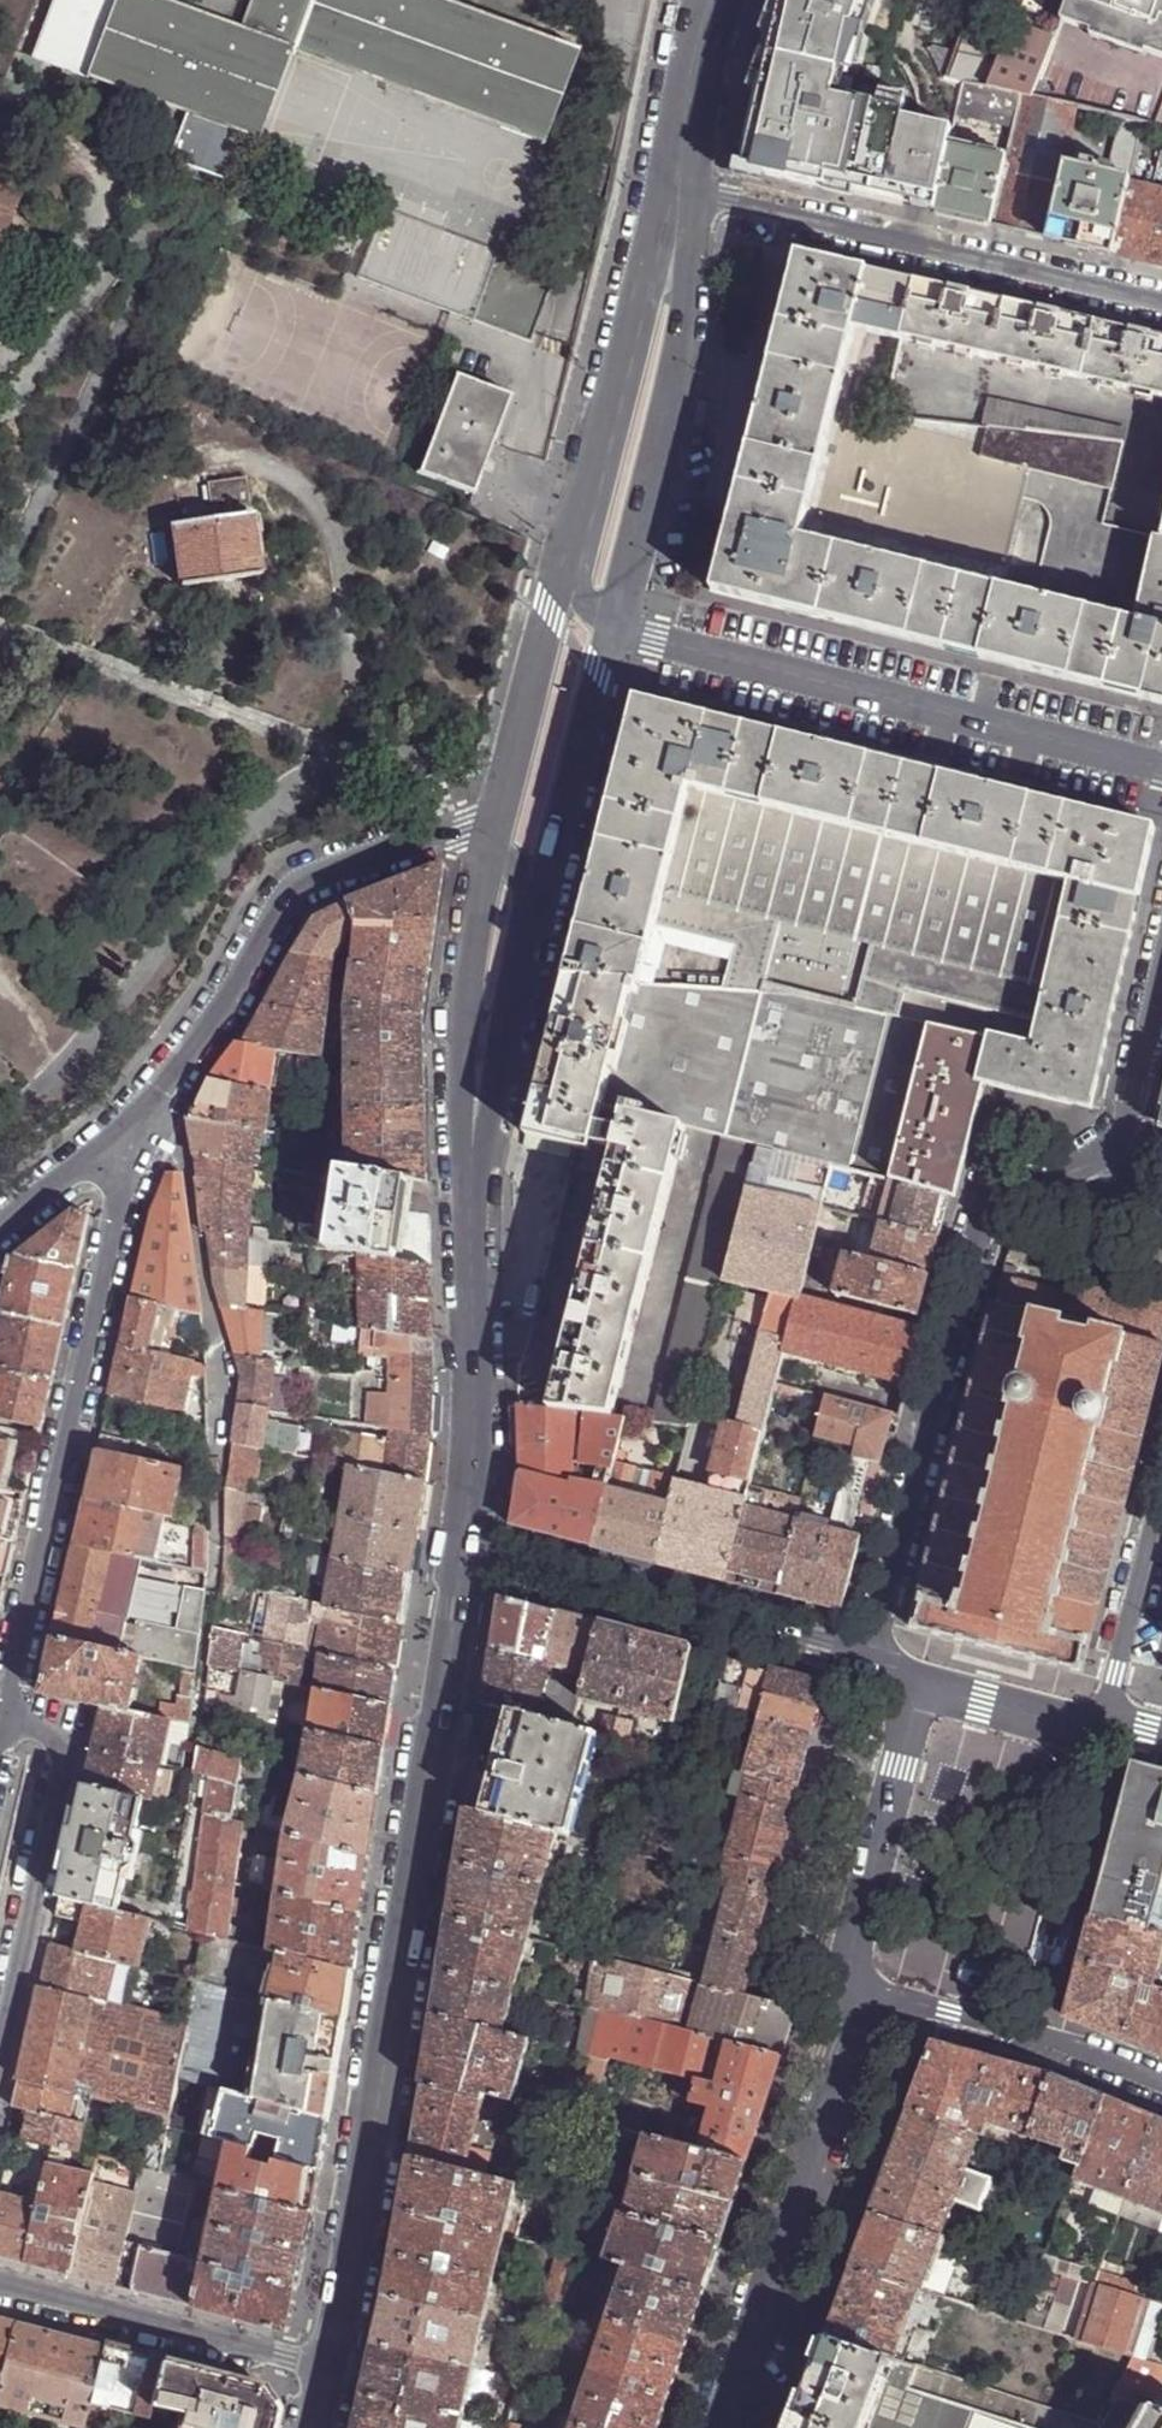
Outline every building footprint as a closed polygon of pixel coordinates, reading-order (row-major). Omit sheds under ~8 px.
[(239,29),(163,0),(56,0),(35,54),(184,113),(170,155),(227,177),(245,138),(256,142),(291,49),(310,0),(250,0),(239,29)] [(291,49),(541,143),(576,51),(439,0),(310,0),(291,49)] [(850,61),(858,27),(854,26),(860,9),(864,11),(868,0),(776,0),(758,90),(745,156),(743,165),(757,169),(756,171),(827,188),(829,183),(850,188),(905,200),(935,208),(947,148),(951,128),(917,120),(919,114),(903,110),(878,104),(850,98),(850,101),(833,97),(839,71),(848,72),(850,61)] [(864,11),(860,9),(854,26),(858,27),(850,61),(857,63),(876,0),(868,0),(864,11)] [(973,5),(1014,20),(1021,2),(1021,0),(975,0),(973,5)] [(1144,122),(1157,124),(1161,114),(1161,111),(1161,0),(1066,0),(1052,39),(1045,56),(1031,96),(1076,106),(1097,111),(1119,116),(1144,122)] [(1032,6),(1021,2),(1014,20),(989,86),(1021,94),(1031,96),(1045,56),(1052,39),(1024,29),(1032,6)] [(950,18),(966,24),(970,13),(955,6),(950,18)] [(955,108),(1015,121),(1021,94),(989,86),(961,80),(955,108)] [(881,91),(878,104),(903,110),(906,97),(881,91)] [(1021,232),(1046,238),(1064,162),(1076,106),(1031,96),(1021,94),(1015,121),(1005,162),(991,225),(1021,232)] [(1096,167),(1095,169),(1064,162),(1046,238),(1083,247),(1113,253),(1129,183),(1138,146),(1144,122),(1119,116),(1106,169),(1096,167)] [(1159,150),(1159,153),(1161,153),(1161,125),(1157,124),(1144,122),(1138,146),(1159,150)] [(964,219),(991,225),(1005,162),(947,148),(935,208),(934,212),(964,219)] [(1161,265),(1161,191),(1152,188),(1129,183),(1113,253),(1147,262),(1161,265)] [(18,197),(0,189),(0,238),(18,197)] [(470,321),(471,320),(531,342),(556,276),(381,210),(355,278),(470,321)] [(1161,703),(1161,536),(1160,536),(1152,534),(1131,620),(998,587),(1028,468),(1110,489),(1122,439),(1057,431),(1060,415),(985,398),(980,425),(880,413),(899,337),(913,281),(860,269),(794,254),(776,328),(739,473),(710,590),(830,620),(867,629),(1046,674),(1161,703)] [(913,281),(899,337),(1161,399),(1161,339),(1158,338),(1015,305),(933,286),(913,281)] [(455,375),(418,473),(473,493),(491,444),(509,395),(455,375)] [(1057,431),(1122,439),(1124,429),(1060,415),(1057,431)] [(223,516),(248,512),(243,475),(204,481),(208,502),(221,501),(223,516)] [(249,515),(248,512),(223,516),(171,524),(180,585),(258,574),(252,531),(259,529),(257,514),(249,515)] [(581,907),(525,1132),(588,1149),(590,1141),(601,1144),(613,1147),(596,1217),(574,1303),(561,1357),(549,1407),(576,1410),(585,1411),(611,1415),(684,1126),(722,1136),(652,1418),(688,1427),(725,1278),(758,1145),(831,1165),(891,1180),(949,1196),(959,1156),(975,1095),(978,1083),(1010,1090),(1073,1105),(1091,1109),(1105,1049),(1123,968),(1136,912),(1137,906),(1147,861),(1155,829),(1020,795),(902,765),(801,740),(690,712),(634,698),(626,729),(581,907)] [(358,931),(436,924),(439,899),(444,868),(441,868),(348,905),(358,931)] [(291,956),(334,962),(352,932),(356,931),(358,931),(348,905),(313,920),(298,944),(291,956)] [(432,951),(436,924),(358,931),(356,931),(351,964),(429,976),(432,951)] [(344,1008),(335,1007),(342,963),(334,962),(291,956),(260,1011),(241,1045),(240,1047),(272,1052),(317,1059),(331,1062),(333,1041),(338,1037),(338,1031),(344,1027),(344,1008)] [(429,976),(351,964),(342,963),(335,1007),(344,1008),(423,1018),(426,993),(429,976)] [(344,1027),(344,1074),(424,1072),(424,1043),(423,1018),(344,1008),(344,1027)] [(235,1045),(207,1082),(268,1093),(272,1052),(240,1047),(241,1045),(235,1045)] [(345,1116),(425,1113),(425,1092),(424,1072),(344,1074),(345,1116)] [(207,1082),(186,1122),(261,1134),(263,1112),(267,1112),(269,1094),(268,1093),(207,1082)] [(426,1146),(425,1113),(345,1116),(346,1173),(407,1182),(427,1185),(426,1146)] [(193,1159),(194,1160),(250,1168),(256,1169),(261,1134),(186,1122),(193,1159)] [(758,1145),(725,1278),(762,1288),(772,1290),(761,1331),(751,1361),(743,1389),(730,1386),(721,1390),(714,1417),(724,1420),(711,1471),(750,1481),(772,1395),(776,1382),(784,1353),(800,1295),(808,1262),(812,1245),(815,1233),(821,1207),(831,1165),(758,1145)] [(201,1234),(206,1235),(206,1234),(244,1240),(250,1168),(194,1160),(197,1197),(201,1234)] [(337,1172),(336,1181),(326,1252),(356,1257),(394,1263),(399,1233),(406,1191),(407,1182),(346,1173),(337,1172)] [(157,1197),(149,1217),(184,1215),(179,1175),(166,1174),(157,1197)] [(949,1196),(891,1180),(880,1222),(938,1237),(944,1216),(949,1196)] [(847,1213),(821,1207),(815,1233),(831,1238),(835,1224),(844,1226),(847,1213)] [(15,1256),(13,1273),(74,1269),(80,1246),(86,1216),(72,1213),(15,1256)] [(184,1215),(149,1217),(140,1257),(130,1300),(175,1310),(199,1316),(184,1215)] [(934,1253),(938,1237),(880,1222),(870,1258),(929,1273),(934,1253)] [(252,1229),(250,1240),(265,1243),(267,1231),(252,1229)] [(1046,1266),(1053,1239),(1015,1230),(1008,1255),(1046,1266)] [(221,1308),(243,1311),(244,1240),(206,1234),(206,1235),(221,1308)] [(826,1248),(812,1245),(808,1262),(821,1265),(826,1248)] [(923,1294),(929,1273),(870,1258),(844,1252),(833,1293),(918,1315),(923,1294)] [(429,1303),(429,1268),(394,1263),(356,1257),(358,1329),(359,1330),(430,1341),(429,1303)] [(996,1302),(914,1628),(1084,1673),(1161,1354),(1161,1303),(1073,1281),(1069,1294),(1014,1280),(1018,1267),(1006,1264),(996,1302)] [(13,1273),(3,1315),(61,1326),(69,1293),(74,1269),(13,1273)] [(923,1328),(800,1295),(784,1353),(908,1384),(915,1356),(923,1328)] [(170,1328),(175,1310),(130,1300),(123,1329),(119,1347),(147,1353),(154,1326),(170,1328)] [(260,1361),(262,1314),(243,1311),(221,1308),(230,1342),(235,1358),(260,1361)] [(0,1326),(0,1369),(49,1380),(56,1350),(61,1326),(3,1315),(0,1326)] [(431,1371),(430,1341),(359,1330),(358,1348),(389,1352),(389,1384),(431,1389),(431,1371)] [(205,1379),(204,1366),(191,1364),(147,1353),(119,1347),(112,1379),(108,1396),(181,1413),(189,1376),(205,1379)] [(241,1380),(237,1408),(267,1412),(274,1363),(260,1361),(235,1358),(237,1365),(241,1380)] [(736,1358),(730,1386),(743,1389),(751,1361),(736,1358)] [(307,1368),(299,1368),(298,1382),(312,1383),(312,1368),(307,1368)] [(38,1427),(44,1404),(49,1380),(0,1369),(0,1419),(38,1427)] [(797,1388),(776,1382),(772,1395),(794,1400),(797,1388)] [(347,1424),(388,1432),(429,1439),(429,1425),(431,1389),(389,1384),(388,1397),(377,1396),(377,1421),(355,1417),(355,1416),(349,1415),(347,1424)] [(889,1428),(893,1413),(827,1396),(818,1434),(857,1444),(854,1455),(881,1462),(885,1445),(889,1428)] [(576,1410),(549,1407),(516,1403),(518,1434),(519,1469),(519,1471),(605,1488),(615,1447),(623,1416),(611,1415),(585,1411),(581,1439),(573,1439),(576,1410)] [(233,1433),(231,1446),(261,1452),(265,1421),(266,1417),(267,1412),(237,1408),(236,1413),(233,1433)] [(888,1463),(896,1430),(889,1428),(885,1445),(881,1462),(888,1463)] [(327,1431),(321,1463),(422,1484),(424,1472),(427,1448),(428,1442),(429,1439),(388,1432),(387,1436),(387,1440),(327,1431)] [(95,1452),(125,1458),(128,1443),(99,1437),(95,1452)] [(662,1473),(675,1477),(684,1440),(672,1437),(662,1473)] [(6,1488),(12,1460),(15,1446),(0,1443),(0,1487),(6,1488)] [(231,1446),(224,1490),(244,1495),(247,1478),(257,1479),(261,1452),(231,1446)] [(625,1450),(615,1447),(605,1488),(591,1545),(619,1552),(654,1560),(674,1479),(675,1477),(662,1473),(622,1463),(625,1450)] [(836,1512),(852,1454),(840,1451),(825,1508),(836,1512)] [(170,1518),(182,1470),(125,1458),(95,1452),(90,1476),(85,1499),(162,1517),(170,1518)] [(836,1512),(833,1527),(798,1518),(778,1593),(789,1596),(828,1606),(842,1610),(864,1525),(872,1520),(888,1463),(881,1462),(854,1455),(852,1454),(836,1512)] [(207,1476),(207,1464),(194,1462),(193,1473),(207,1476)] [(312,1512),(415,1534),(419,1505),(422,1484),(321,1463),(312,1512)] [(511,1524),(591,1545),(605,1488),(519,1471),(514,1500),(511,1524)] [(746,1498),(750,1481),(711,1471),(707,1487),(746,1498)] [(689,1570),(725,1579),(746,1498),(707,1487),(691,1483),(674,1479),(654,1560),(670,1565),(689,1570)] [(9,1490),(6,1488),(0,1487),(0,1530),(9,1490)] [(237,1539),(254,1543),(263,1500),(244,1495),(224,1490),(222,1536),(237,1539)] [(746,1498),(725,1579),(750,1586),(778,1593),(798,1518),(752,1506),(754,1500),(746,1498)] [(152,1562),(162,1517),(85,1499),(80,1520),(74,1546),(139,1559),(152,1562)] [(413,1550),(415,1534),(312,1512),(305,1553),(410,1575),(413,1550)] [(222,1536),(220,1583),(235,1586),(237,1539),(222,1536)] [(195,1669),(206,1574),(187,1569),(175,1630),(135,1622),(131,1644),(121,1643),(139,1559),(74,1546),(64,1593),(53,1639),(141,1658),(185,1667),(195,1669)] [(300,1601),(402,1626),(406,1600),(410,1575),(305,1553),(300,1601)] [(307,1651),(311,1623),(322,1625),(319,1654),(323,1656),(395,1673),(400,1643),(402,1626),(300,1601),(258,1592),(256,1623),(266,1626),(264,1641),(307,1651)] [(494,1633),(491,1654),(545,1667),(558,1614),(500,1600),(494,1633)] [(580,1620),(558,1614),(545,1667),(585,1677),(600,1625),(580,1620)] [(619,1630),(600,1625),(585,1677),(578,1702),(619,1712),(640,1635),(619,1630)] [(214,1628),(208,1665),(231,1670),(239,1635),(214,1628)] [(619,1712),(671,1724),(689,1660),(692,1649),(661,1641),(640,1635),(619,1712)] [(127,1713),(141,1658),(53,1639),(47,1664),(40,1696),(101,1709),(102,1708),(127,1713)] [(264,1641),(256,1676),(274,1680),(302,1687),(307,1651),(264,1641)] [(723,1669),(727,1658),(692,1649),(689,1660),(697,1663),(696,1667),(716,1672),(717,1668),(723,1669)] [(545,1667),(491,1654),(486,1685),(482,1706),(506,1713),(533,1719),(545,1667)] [(323,1656),(317,1691),(390,1709),(393,1687),(395,1673),(323,1656)] [(713,1707),(756,1718),(813,1733),(819,1709),(826,1685),(727,1658),(723,1669),(718,1686),(713,1707)] [(189,1726),(195,1669),(185,1667),(173,1722),(189,1726)] [(247,1674),(238,1714),(264,1721),(272,1692),(274,1680),(256,1676),(247,1674)] [(314,1702),(309,1732),(384,1750),(387,1729),(390,1709),(317,1691),(302,1687),(274,1680),(272,1692),(314,1702)] [(713,1708),(713,1707),(718,1686),(707,1684),(700,1705),(713,1708)] [(159,1766),(168,1721),(127,1713),(102,1708),(101,1709),(95,1736),(93,1750),(157,1766),(159,1766)] [(571,1729),(533,1719),(506,1713),(493,1763),(483,1799),(479,1815),(555,1835),(569,1838),(595,1736),(571,1729)] [(603,1717),(598,1736),(612,1740),(617,1720),(603,1717)] [(806,1761),(813,1733),(756,1718),(741,1773),(798,1788),(806,1761)] [(617,1720),(612,1740),(624,1743),(629,1723),(617,1720)] [(309,1732),(299,1775),(377,1798),(381,1770),(384,1750),(309,1732)] [(211,1776),(197,1882),(191,1881),(190,1887),(196,1888),(191,1931),(206,1935),(226,1940),(243,1824),(232,1821),(243,1760),(198,1748),(194,1772),(211,1776)] [(149,1800),(157,1766),(93,1750),(88,1772),(85,1786),(144,1799),(149,1800)] [(787,1838),(798,1788),(741,1773),(683,1759),(679,1774),(728,1786),(725,1796),(740,1801),(720,1879),(728,1881),(772,1893),(787,1838)] [(1130,1761),(1130,1763),(1114,1824),(1113,1827),(1100,1877),(1159,1894),(1161,1881),(1161,1770),(1130,1761)] [(286,1772),(267,1767),(249,1826),(285,1835),(288,1822),(267,1817),(277,1785),(283,1786),(286,1772)] [(288,1822),(285,1835),(369,1857),(373,1827),(377,1798),(299,1775),(288,1822)] [(130,1862),(144,1799),(85,1786),(79,1812),(66,1869),(64,1878),(61,1893),(60,1897),(119,1913),(123,1894),(126,1879),(130,1862)] [(459,1848),(456,1865),(542,1888),(555,1835),(479,1815),(465,1811),(459,1848)] [(285,1835),(277,1895),(360,1915),(365,1885),(369,1857),(285,1835)] [(692,1860),(690,1871),(707,1876),(709,1864),(692,1860)] [(542,1888),(456,1865),(451,1896),(447,1919),(527,1941),(542,1888)] [(609,1878),(593,1874),(591,1883),(588,1893),(604,1897),(609,1878)] [(588,1893),(591,1883),(570,1877),(565,1893),(587,1900),(588,1893)] [(1093,1904),(1090,1917),(1149,1932),(1159,1894),(1100,1877),(1094,1900),(1093,1904)] [(772,1893),(728,1881),(704,1986),(744,1997),(745,1995),(751,1973),(763,1924),(772,1893)] [(277,1895),(270,1952),(352,1973),(356,1946),(360,1915),(277,1895)] [(104,1958),(141,1967),(152,1922),(119,1913),(60,1897),(56,1916),(82,1924),(77,1943),(75,1951),(104,1958)] [(261,1903),(258,1919),(267,1921),(270,1906),(261,1903)] [(1147,1984),(1151,1985),(1161,1942),(1161,1936),(1149,1932),(1090,1917),(1084,1939),(1079,1959),(1147,1984)] [(513,1992),(527,1941),(447,1919),(442,1950),(439,1971),(513,1992)] [(270,1952),(226,1940),(206,1935),(197,1981),(344,2020),(349,1992),(352,1973),(270,1952)] [(92,2001),(104,1958),(75,1951),(50,1944),(44,1971),(40,1988),(92,2001)] [(609,1962),(672,1978),(675,1967),(613,1951),(609,1962)] [(594,1958),(573,1952),(569,1967),(591,1973),(594,1958)] [(797,2009),(745,1995),(744,1997),(704,1986),(672,1978),(609,1962),(594,1958),(591,1973),(584,2005),(781,2058),(789,2035),(797,2009)] [(1064,2016),(1123,2040),(1147,1984),(1079,1959),(1072,1987),(1064,2016)] [(997,1973),(962,1964),(960,1974),(964,1982),(987,1988),(995,1983),(997,1973)] [(502,2033),(513,1992),(439,1971),(433,2004),(432,2015),(502,2033)] [(344,2020),(197,1981),(188,2025),(178,2078),(224,2090),(328,2119),(330,2105),(335,2077),(338,2054),(343,2028),(344,2020)] [(1161,2056),(1161,1989),(1151,1985),(1147,1984),(1123,2040),(1156,2054),(1161,2056)] [(178,2078),(188,2025),(92,2001),(40,1988),(29,2039),(20,2079),(90,2098),(152,2114),(170,2118),(178,2078)] [(756,2133),(781,2058),(584,2005),(574,2053),(590,2057),(605,2061),(605,2059),(693,2084),(688,2105),(708,2111),(698,2151),(746,2163),(756,2133)] [(511,2102),(527,2040),(502,2033),(432,2015),(425,2058),(421,2085),(480,2100),(483,2094),(511,2102)] [(919,2077),(907,2107),(965,2127),(990,2059),(932,2042),(919,2077)] [(579,2119),(590,2122),(605,2061),(590,2057),(575,2118),(579,2119)] [(990,2059),(965,2127),(979,2131),(984,2133),(989,2123),(1027,2136),(1049,2075),(1046,2073),(1047,2070),(1040,2068),(1039,2072),(1010,2064),(990,2059)] [(1066,2149),(1062,2160),(1078,2165),(1104,2097),(1078,2087),(1049,2075),(1027,2136),(1066,2149)] [(84,2123),(90,2098),(20,2079),(16,2094),(14,2104),(30,2109),(84,2123)] [(467,2160),(480,2100),(421,2085),(413,2133),(409,2158),(463,2172),(467,2160)] [(224,2090),(211,2137),(255,2149),(259,2136),(279,2141),(276,2155),(275,2159),(319,2171),(323,2146),(328,2119),(224,2090)] [(1104,2097),(1078,2165),(1072,2178),(1125,2199),(1154,2118),(1130,2108),(1104,2097)] [(886,2165),(868,2212),(940,2235),(954,2199),(978,2208),(990,2179),(965,2169),(979,2131),(965,2127),(907,2107),(886,2165)] [(77,2151),(84,2123),(30,2109),(26,2125),(23,2138),(51,2145),(71,2150),(77,2151)] [(168,2125),(170,2118),(152,2114),(146,2140),(164,2145),(168,2125)] [(1161,2221),(1161,2121),(1154,2118),(1125,2199),(1119,2216),(1158,2231),(1160,2227),(1161,2221)] [(597,2137),(600,2125),(590,2122),(579,2119),(576,2132),(597,2137)] [(211,2137),(168,2125),(164,2145),(159,2172),(140,2167),(124,2242),(178,2256),(194,2182),(219,2189),(312,2214),(317,2186),(319,2171),(275,2159),(276,2155),(255,2149),(211,2137)] [(740,2182),(746,2163),(698,2151),(645,2137),(635,2176),(733,2202),(740,2182)] [(159,2172),(164,2145),(146,2140),(140,2167),(159,2172)] [(68,2161),(71,2150),(51,2145),(40,2202),(27,2263),(70,2274),(92,2173),(62,2166),(63,2160),(68,2161)] [(124,2242),(140,2167),(96,2157),(92,2173),(70,2274),(92,2280),(114,2286),(124,2242)] [(506,2237),(518,2187),(481,2177),(463,2172),(409,2158),(403,2192),(400,2210),(506,2237)] [(1062,2160),(1059,2159),(1047,2191),(1065,2199),(1066,2196),(1072,2178),(1078,2165),(1062,2160)] [(727,2221),(733,2202),(635,2176),(624,2215),(721,2240),(727,2221)] [(1125,2199),(1072,2178),(1066,2196),(1119,2218),(1119,2216),(1125,2199)] [(219,2189),(204,2263),(297,2287),(312,2214),(219,2189)] [(40,2202),(0,2192),(0,2256),(5,2257),(27,2263),(40,2202)] [(572,2210),(574,2202),(562,2198),(560,2206),(572,2210)] [(497,2280),(506,2237),(400,2210),(395,2236),(392,2253),(497,2280)] [(858,2239),(848,2266),(921,2288),(940,2235),(868,2212),(858,2239)] [(713,2264),(721,2240),(624,2215),(621,2214),(606,2259),(626,2266),(703,2293),(713,2264)] [(562,2244),(575,2248),(577,2238),(565,2233),(562,2243),(562,2244)] [(560,2250),(562,2244),(562,2243),(550,2239),(548,2247),(560,2250)] [(157,2298),(195,2307),(204,2263),(178,2256),(124,2242),(114,2286),(157,2298)] [(1030,2247),(1024,2262),(1039,2266),(1044,2251),(1030,2247)] [(488,2320),(497,2280),(392,2253),(387,2280),(384,2295),(488,2320)] [(297,2287),(204,2263),(195,2307),(288,2332),(292,2310),(297,2287)] [(694,2322),(703,2293),(626,2266),(608,2318),(686,2345),(694,2322)] [(888,2356),(895,2357),(921,2288),(848,2266),(834,2302),(822,2335),(888,2356)] [(1099,2271),(1094,2284),(1096,2284),(1135,2297),(1139,2285),(1099,2271)] [(1043,2327),(1064,2334),(1085,2281),(1064,2274),(1043,2327)] [(535,2289),(548,2292),(550,2284),(538,2281),(535,2289)] [(1076,2337),(1129,2354),(1131,2355),(1148,2301),(1135,2297),(1096,2284),(1076,2337)] [(1135,2297),(1148,2301),(1161,2306),(1161,2292),(1139,2285),(1135,2297)] [(545,2302),(546,2296),(548,2292),(535,2289),(533,2298),(545,2302)] [(476,2369),(488,2320),(384,2295),(377,2327),(374,2344),(476,2369)] [(554,2308),(557,2300),(546,2296),(545,2302),(544,2305),(554,2308)] [(13,2322),(0,2318),(0,2375),(13,2322)] [(677,2374),(686,2345),(608,2318),(591,2371),(669,2397),(677,2374)] [(535,2332),(538,2324),(526,2321),(524,2329),(535,2332)] [(78,2427),(83,2427),(88,2405),(101,2344),(60,2334),(13,2322),(0,2375),(0,2407),(78,2427)] [(532,2341),(535,2332),(524,2329),(522,2338),(532,2341)] [(888,2356),(822,2335),(809,2369),(787,2427),(1161,2427),(1161,2407),(1137,2399),(1112,2391),(1097,2421),(895,2357),(888,2356)] [(543,2346),(532,2342),(530,2351),(541,2355),(543,2346)] [(101,2344),(88,2405),(106,2410),(142,2418),(146,2404),(159,2359),(129,2352),(101,2344)] [(465,2417),(476,2369),(374,2344),(367,2376),(363,2394),(465,2417)] [(541,2355),(530,2351),(528,2360),(538,2363),(541,2355)] [(1112,2391),(1137,2399),(1155,2362),(1131,2355),(1129,2354),(1112,2391)] [(173,2426),(183,2427),(267,2427),(268,2423),(272,2406),(257,2385),(215,2374),(159,2359),(146,2404),(176,2412),(173,2426)] [(669,2397),(591,2371),(574,2424),(586,2427),(659,2427),(669,2397)] [(519,2388),(521,2380),(509,2377),(507,2385),(519,2388)] [(465,2417),(363,2394),(356,2427),(463,2427),(465,2417)] [(514,2404),(526,2407),(528,2400),(516,2396),(514,2404)] [(526,2415),(528,2408),(526,2407),(514,2404),(512,2409),(526,2415)] [(106,2410),(88,2405),(83,2427),(102,2427),(106,2410)]
